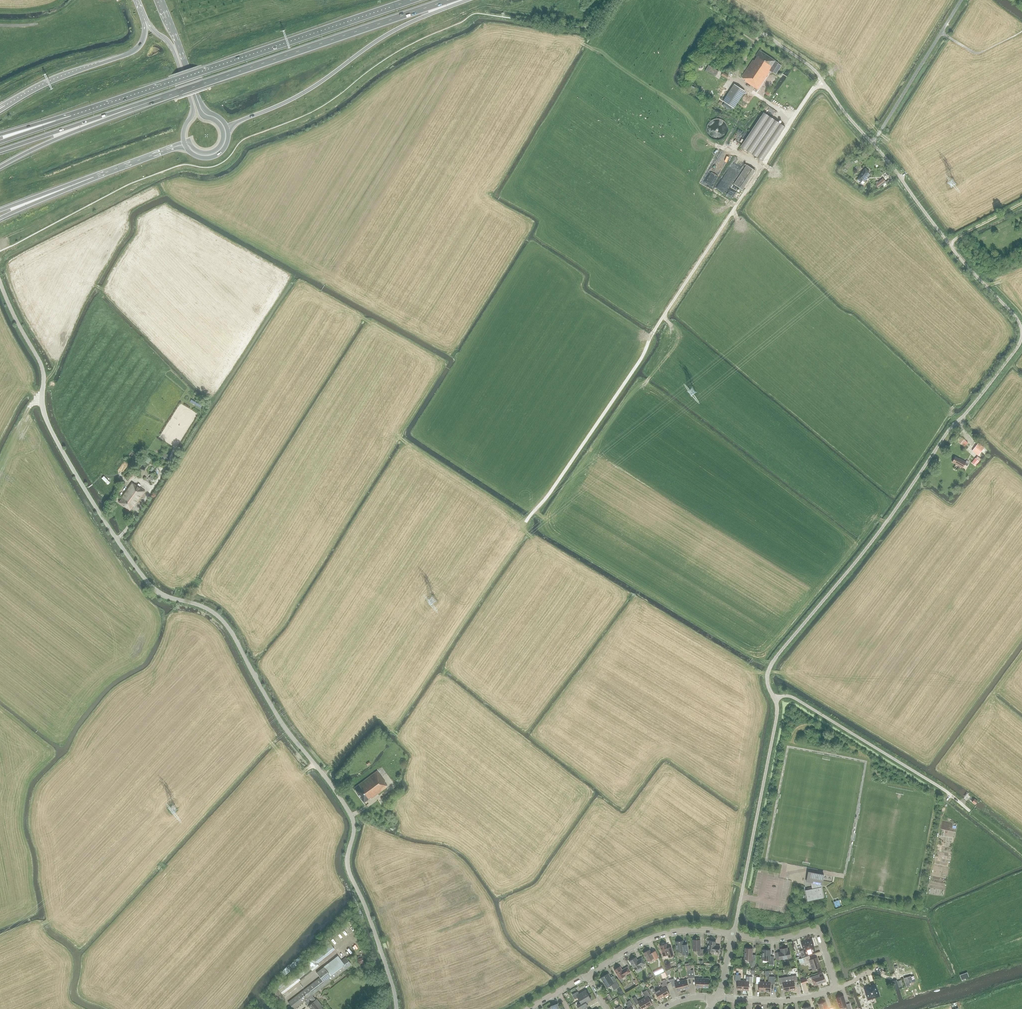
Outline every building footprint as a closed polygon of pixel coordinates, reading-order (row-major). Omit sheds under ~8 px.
[(753,60),(741,77),(745,80),(745,81),(757,89),(772,68),(774,70),(778,63),(776,62),(759,50),(756,56),(757,57),(754,61),(753,60)] [(708,65),(705,70),(715,76),(719,71),(708,65)] [(723,101),(734,108),(745,91),(734,84),(723,101)] [(763,113),(741,147),(762,161),(785,127),(763,113)] [(707,125),(707,129),(707,133),(710,137),(713,139),(717,140),(721,139),(725,137),(727,133),(728,129),(727,125),(725,122),(721,119),(717,118),(713,119),(710,122),(707,125)] [(756,171),(747,165),(733,184),(742,190),(756,171)] [(870,174),(868,173),(869,171),(865,168),(857,179),(861,182),(860,183),(862,185),(870,174)] [(878,188),(882,185),(886,182),(883,178),(875,184),(878,188)] [(978,443),(972,451),(978,455),(984,448),(978,443)] [(143,459),(149,463),(152,466),(155,462),(151,460),(151,459),(146,456),(143,459)] [(955,457),(952,462),(956,464),(955,464),(962,468),(964,464),(967,466),(968,464),(966,462),(959,458),(959,459),(955,457)] [(119,470),(124,473),(129,464),(124,461),(119,470)] [(110,482),(104,476),(102,478),(108,484),(110,482)] [(134,506),(145,491),(136,485),(135,485),(132,482),(121,497),(122,497),(119,502),(130,510),(133,505),(134,506)] [(387,787),(382,780),(383,779),(377,771),(354,788),(357,792),(356,792),(364,802),(370,798),(371,799),(387,787)] [(384,802),(391,797),(388,794),(382,799),(384,802)] [(806,890),(808,900),(823,897),(821,887),(822,885),(824,875),(808,872),(806,882),(811,883),(812,887),(807,888),(808,890),(806,890)] [(700,949),(700,939),(693,940),(693,950),(698,950),(698,956),(704,955),(704,949),(700,949)] [(802,943),(804,950),(800,951),(801,957),(815,953),(812,944),(813,943),(811,939),(807,940),(807,941),(802,943)] [(676,941),(677,951),(682,951),(683,955),(688,954),(687,947),(684,947),(683,940),(676,941)] [(708,940),(707,944),(708,945),(707,950),(714,952),(714,951),(719,952),(720,946),(715,945),(716,942),(708,940)] [(282,994),(298,981),(319,965),(317,963),(335,949),(330,943),(307,961),(307,962),(305,964),(307,966),(295,976),(293,974),(277,987),(278,989),(282,994)] [(664,944),(664,943),(662,944),(662,945),(660,946),(663,956),(668,954),(668,957),(674,955),(671,947),(668,948),(666,944),(665,944),(664,944)] [(752,955),(753,948),(749,948),(749,947),(746,947),(746,948),(745,948),(744,959),(749,959),(749,963),(755,964),(756,955),(752,955)] [(788,950),(787,947),(780,949),(781,952),(779,952),(779,957),(776,957),(777,960),(791,957),(790,950),(788,950)] [(770,950),(763,949),(762,960),(770,960),(769,966),(773,966),(774,956),(770,956),(770,950)] [(654,959),(658,957),(655,951),(651,953),(649,950),(644,953),(648,961),(653,959),(654,959)] [(288,1002),(293,1008),(294,1008),(304,1001),(311,1008),(320,1008),(323,1007),(316,999),(312,995),(347,968),(337,956),(316,972),(320,977),(288,1002)] [(810,963),(813,970),(820,968),(817,957),(811,959),(809,956),(803,958),(800,959),(801,963),(804,962),(805,964),(810,963)] [(636,957),(629,961),(631,965),(632,964),(635,969),(636,969),(637,972),(642,970),(640,966),(641,966),(645,963),(642,958),(639,959),(639,960),(638,961),(636,957)] [(625,975),(631,972),(628,966),(622,970),(620,966),(614,970),(619,979),(625,975)] [(654,976),(664,971),(662,967),(653,972),(654,976)] [(960,974),(962,981),(966,979),(965,978),(969,976),(967,972),(960,974)] [(811,976),(812,979),(814,986),(821,983),(821,982),(825,981),(823,976),(820,977),(819,973),(811,976)] [(620,986),(613,976),(610,978),(608,974),(601,977),(604,981),(603,982),(606,987),(611,985),(614,990),(620,986)] [(737,990),(743,990),(743,980),(740,980),(741,975),(735,975),(735,981),(738,981),(737,990)] [(796,975),(788,976),(788,981),(790,990),(795,990),(794,982),(797,982),(796,975)] [(748,991),(749,983),(752,983),(753,977),(749,976),(749,981),(743,980),(743,990),(748,991)] [(765,982),(765,991),(770,992),(771,984),(775,984),(775,977),(768,976),(768,982),(765,982)] [(790,990),(788,981),(788,976),(779,978),(780,984),(783,984),(784,991),(790,990)] [(759,991),(765,991),(765,982),(760,982),(760,977),(756,977),(756,983),(759,984),(759,991)] [(668,985),(665,979),(662,981),(663,984),(661,985),(662,987),(660,989),(665,997),(670,994),(665,987),(668,985)] [(686,979),(681,981),(683,990),(689,988),(686,979)] [(897,981),(897,980),(891,981),(893,985),(894,985),(896,990),(899,989),(899,987),(903,986),(901,980),(897,981)] [(675,982),(676,986),(677,991),(683,990),(681,981),(675,982)] [(864,989),(866,995),(867,995),(868,999),(874,997),(875,997),(880,996),(878,991),(877,991),(875,985),(864,989)] [(655,991),(656,993),(660,1000),(665,997),(660,989),(655,991)] [(578,998),(580,1000),(589,995),(587,992),(588,991),(585,990),(584,991),(579,994),(577,992),(572,995),(575,999),(578,998)] [(645,997),(643,999),(647,1007),(652,1004),(648,997),(651,995),(647,990),(643,992),(645,997)] [(587,1007),(585,1004),(590,1000),(592,1000),(591,997),(590,997),(589,995),(580,1000),(581,1003),(577,1005),(580,1008),(583,1008),(587,1007)] [(850,1003),(846,1004),(843,996),(836,998),(839,1008),(842,1007),(842,1008),(843,1008),(846,1008),(851,1008),(850,1003)] [(643,999),(638,1001),(635,997),(632,998),(636,1005),(639,1003),(642,1008),(644,1008),(647,1007),(643,999)]
